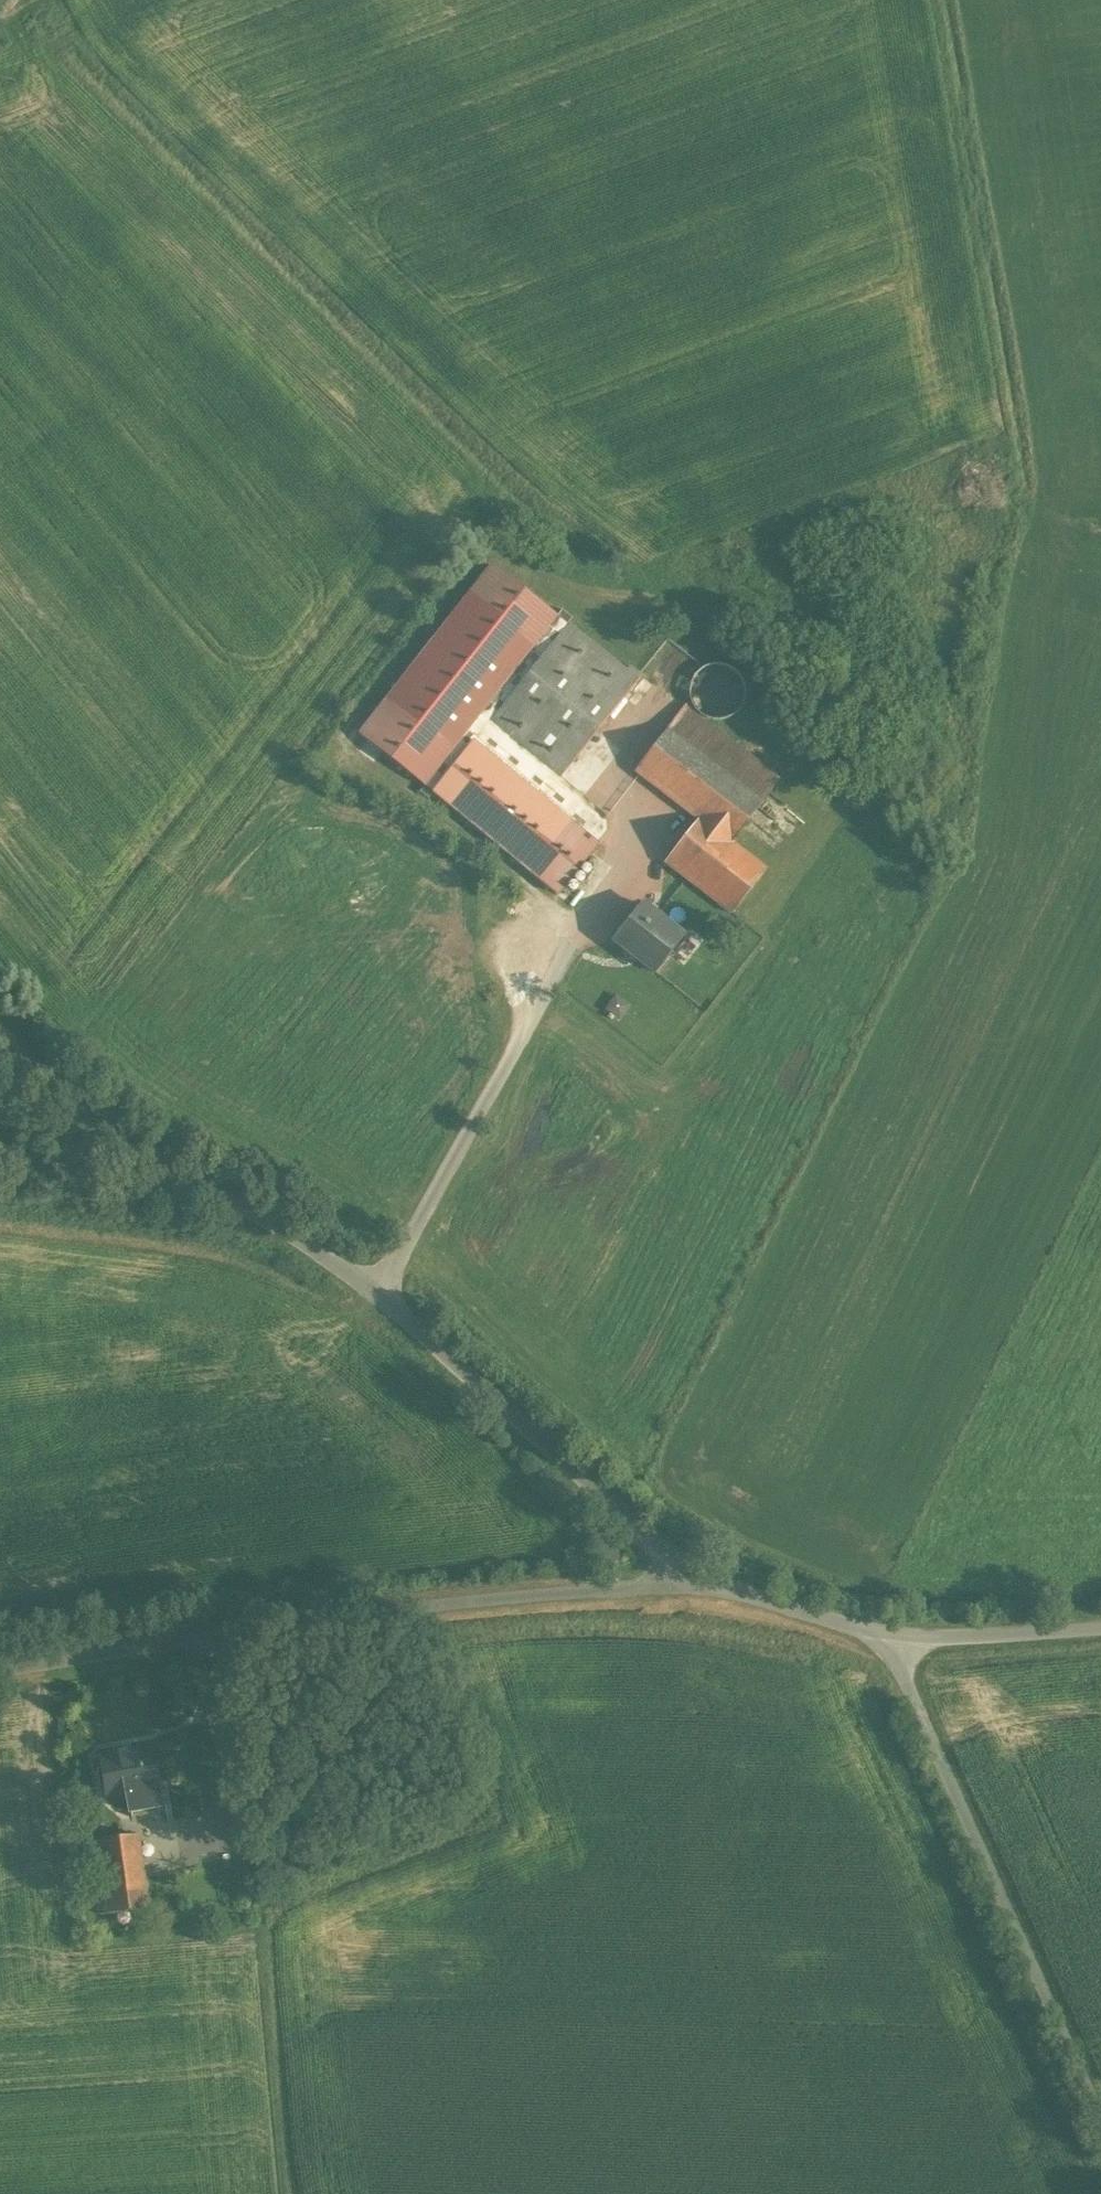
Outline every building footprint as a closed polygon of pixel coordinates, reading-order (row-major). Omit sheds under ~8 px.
[(490,564),(358,733),(423,785),(556,615),(490,564)] [(556,615),(423,785),(433,792),(488,724),(489,723),(567,624),(556,615)] [(567,624),(489,723),(559,779),(560,777),(637,680),(625,670),(567,624)] [(703,694),(735,702),(742,671),(710,664),(703,694)] [(641,675),(629,665),(625,670),(637,680),(641,675)] [(781,779),(685,705),(667,729),(762,802),(781,779)] [(559,779),(489,723),(488,724),(433,792),(556,893),(606,830),(606,815),(560,777),(559,779)] [(762,802),(667,729),(634,771),(697,820),(665,861),(731,913),(766,869),(730,843),(762,802)] [(682,936),(641,904),(613,939),(654,972),(682,936)] [(609,1008),(625,1017),(633,1002),(618,993),(609,1008)] [(150,1748),(101,1756),(108,1796),(129,1793),(128,1788),(156,1783),(150,1748)] [(136,1834),(89,1841),(99,1914),(146,1907),(136,1834)]
